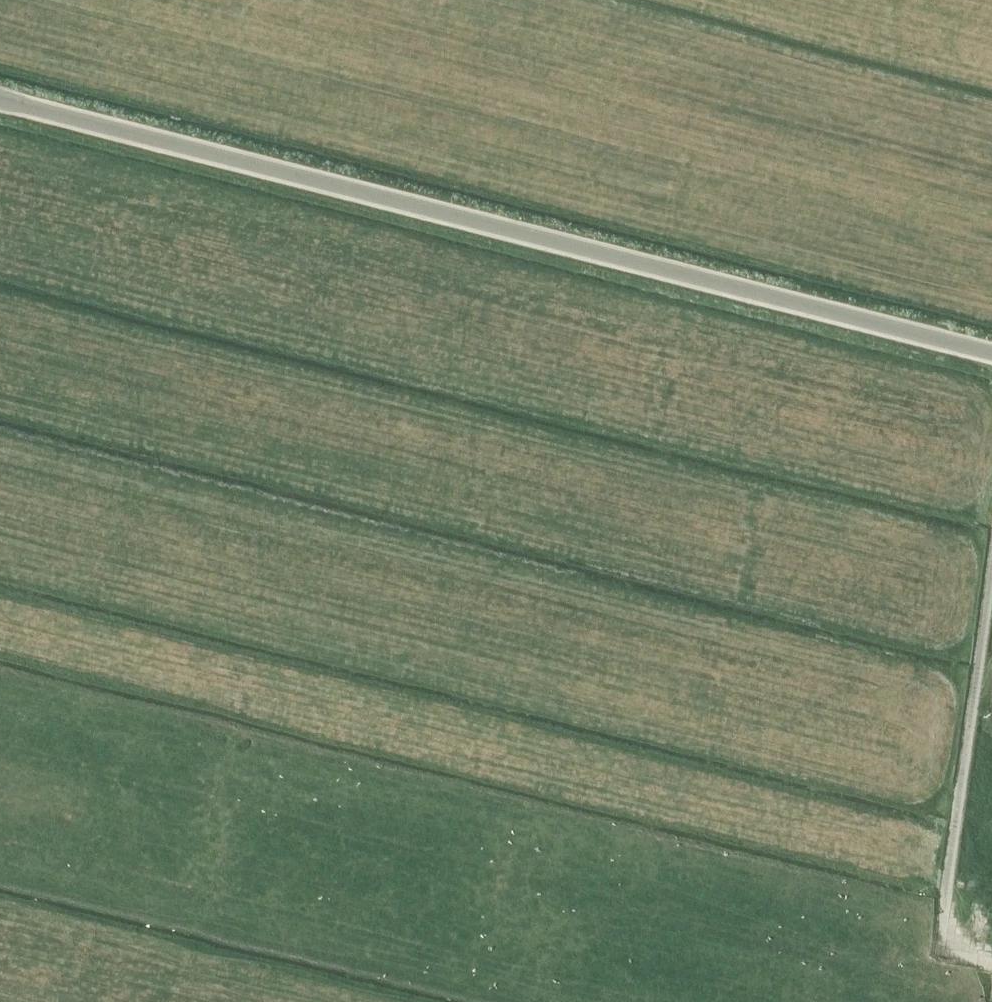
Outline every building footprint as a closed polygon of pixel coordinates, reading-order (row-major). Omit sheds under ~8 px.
[(400,982),(398,989),(409,993),(412,985),(400,982)] [(412,985),(409,993),(421,996),(423,988),(412,985)] [(384,1001),(418,1001),(387,993),(384,1001)] [(437,1001),(442,1001),(449,1001),(451,996),(439,993),(437,1001)]
